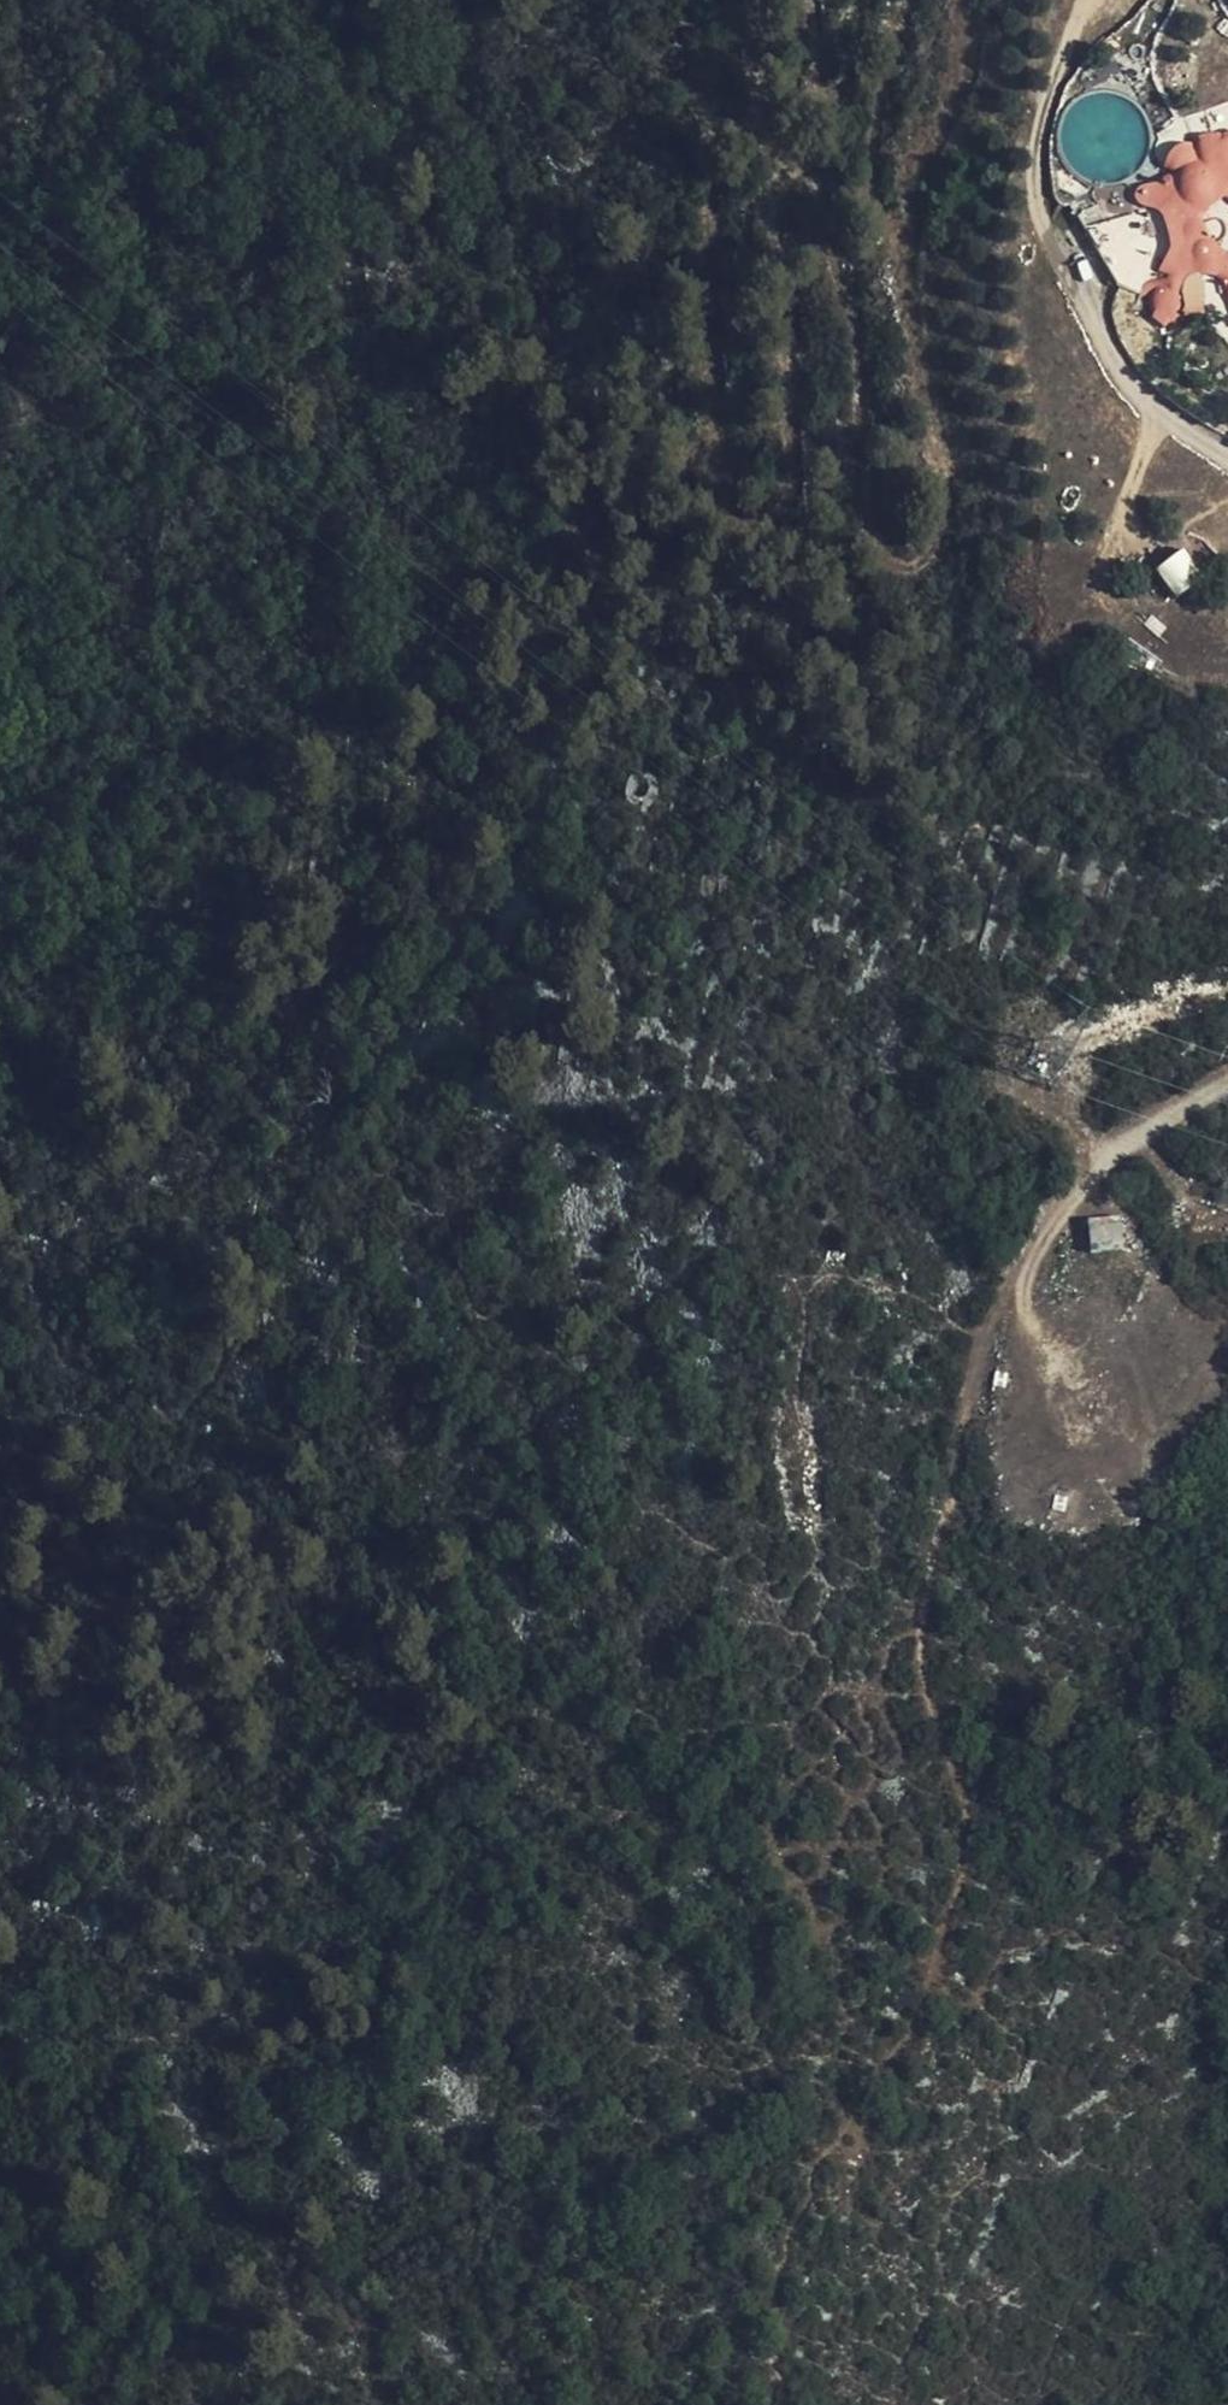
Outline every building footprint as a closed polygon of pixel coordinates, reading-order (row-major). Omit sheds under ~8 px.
[(1197,142),(1192,146),(1182,148),(1176,151),(1171,157),(1167,163),(1167,166),(1167,169),(1168,171),(1166,177),(1159,182),(1152,185),(1142,188),(1138,191),(1135,196),(1136,203),(1101,206),(1080,217),(1111,268),(1141,257),(1167,261),(1165,265),(1169,278),(1157,280),(1148,281),(1139,283),(1134,287),(1135,293),(1139,297),(1142,297),(1148,297),(1150,297),(1151,305),(1152,311),(1154,315),(1152,319),(1151,320),(1158,327),(1164,329),(1169,329),(1172,328),(1175,326),(1178,324),(1181,321),(1184,320),(1187,320),(1187,318),(1188,313),(1193,292),(1201,277),(1205,277),(1211,276),(1216,276),(1222,280),(1225,293),(1227,298),(1227,136),(1227,137),(1220,142),(1212,137),(1206,138),(1197,142)] [(1181,549),(1156,568),(1176,594),(1201,575),(1181,549)] [(644,806),(649,804),(654,801),(656,798),(657,793),(658,789),(657,783),(656,780),(654,777),(652,775),(650,775),(649,774),(647,773),(646,774),(646,775),(641,775),(641,773),(636,773),(633,774),(630,776),(628,779),(626,783),(624,787),(625,791),(625,794),(625,797),(628,801),(633,804),(639,807),(644,806)] [(1122,1218),(1088,1221),(1092,1254),(1124,1250),(1122,1218)]
